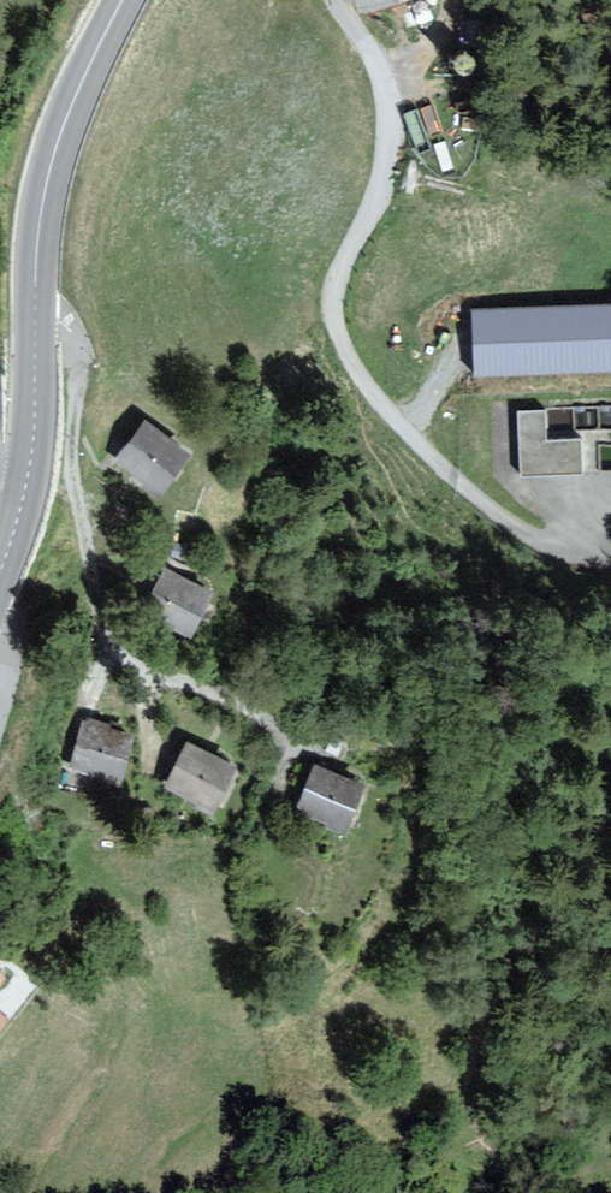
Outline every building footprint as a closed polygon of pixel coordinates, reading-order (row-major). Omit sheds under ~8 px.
[(361,21),(433,0),(355,0),(361,21)] [(610,366),(610,303),(478,309),(480,372),(610,366)] [(543,412),(517,413),(519,482),(583,481),(582,439),(543,440),(543,412)] [(191,451),(147,422),(120,463),(164,492),(191,451)] [(211,594),(165,572),(144,617),(189,639),(211,594)] [(132,738),(82,725),(71,769),(120,782),(132,738)] [(233,768),(188,748),(169,791),(214,811),(233,768)] [(366,783),(316,764),(297,813),(348,832),(366,783)]
